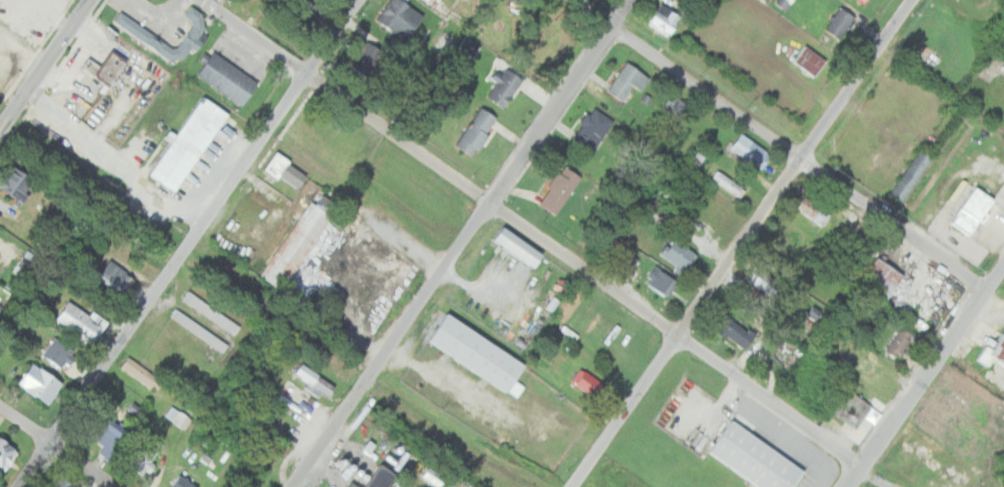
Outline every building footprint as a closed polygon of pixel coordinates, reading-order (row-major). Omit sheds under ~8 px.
[(405,41),(423,16),(401,0),(391,0),(376,21),(405,41)] [(790,0),(777,0),(774,5),(784,10),(790,0)] [(681,16),(660,3),(647,23),(669,37),(681,16)] [(856,18),(842,7),(825,28),(839,39),(856,18)] [(186,16),(195,23),(189,32),(194,35),(204,21),(190,11),(186,16)] [(113,21),(155,50),(162,41),(119,12),(113,21)] [(368,78),(384,52),(364,40),(348,65),(368,78)] [(815,77),(827,61),(805,44),(793,61),(815,77)] [(109,86),(127,61),(112,50),(94,76),(109,86)] [(242,105),(257,82),(213,52),(197,76),(242,105)] [(650,77),(625,62),(607,91),(623,101),(632,85),(642,91),(650,77)] [(484,94),(503,108),(524,79),(505,65),(484,94)] [(688,103),(670,92),(662,106),(681,117),(688,103)] [(175,192),(227,113),(201,96),(166,149),(162,147),(145,172),(175,192)] [(454,144),(471,156),(498,120),(481,107),(454,144)] [(571,139),(591,153),(613,122),(594,107),(571,139)] [(759,169),(770,154),(740,133),(730,148),(759,169)] [(696,167),(706,153),(695,146),(685,159),(696,167)] [(933,158),(920,149),(889,194),(901,203),(933,158)] [(301,174),(269,151),(257,170),(271,180),(274,175),(292,187),(301,174)] [(19,203),(35,183),(11,163),(0,176),(0,186),(19,203)] [(580,176),(562,165),(538,203),(556,215),(580,176)] [(710,178),(739,197),(745,189),(716,170),(710,178)] [(972,236),(994,199),(973,186),(951,223),(972,236)] [(339,208),(317,191),(257,274),(279,290),(339,208)] [(823,226),(831,213),(802,196),(794,208),(823,226)] [(836,230),(852,243),(858,236),(842,222),(836,230)] [(543,254),(501,225),(491,239),(533,268),(543,254)] [(600,249),(609,255),(617,242),(608,236),(600,249)] [(697,255),(675,237),(658,258),(680,276),(697,255)] [(782,255),(759,250),(756,265),(778,270),(782,255)] [(905,276),(876,256),(858,283),(886,302),(905,276)] [(95,278),(118,296),(132,278),(109,260),(95,278)] [(744,278),(770,296),(780,282),(754,263),(744,278)] [(644,281),(666,297),(677,282),(656,266),(644,281)] [(739,278),(731,271),(723,280),(742,296),(758,278),(747,268),(739,278)] [(240,325),(185,291),(180,300),(234,334),(240,325)] [(551,311),(558,301),(547,293),(540,304),(551,311)] [(91,312),(90,314),(68,300),(54,322),(91,346),(107,322),(91,312)] [(222,351),(227,343),(173,309),(169,317),(222,351)] [(742,348),(752,333),(719,310),(708,325),(742,348)] [(447,313),(428,340),(506,393),(525,366),(447,313)] [(914,336),(900,326),(884,351),(897,360),(914,336)] [(1002,332),(991,349),(984,344),(974,359),(988,368),(993,361),(1003,368),(1003,333),(1002,332)] [(40,355),(64,371),(76,351),(53,336),(40,355)] [(852,374),(874,385),(882,368),(873,363),(878,354),(866,348),(852,374)] [(154,391),(161,381),(127,356),(120,366),(154,391)] [(63,384),(33,363),(17,384),(48,405),(63,384)] [(292,376),(326,399),(334,387),(300,364),(292,376)] [(569,381),(594,398),(602,385),(578,368),(569,381)] [(872,407),(845,388),(829,411),(856,430),(872,407)] [(123,409),(132,415),(138,407),(129,401),(123,409)] [(193,421),(170,406),(163,417),(186,432),(193,421)] [(113,449),(123,435),(95,415),(85,429),(113,449)] [(730,420),(708,453),(759,486),(794,486),(804,471),(730,420)] [(163,446),(145,435),(126,464),(143,475),(163,446)] [(3,473),(18,452),(0,439),(0,471),(3,473)] [(389,475),(373,464),(357,486),(381,486),(389,475)] [(179,475),(171,486),(197,486),(179,475)] [(58,479),(53,486),(71,486),(58,479)]
